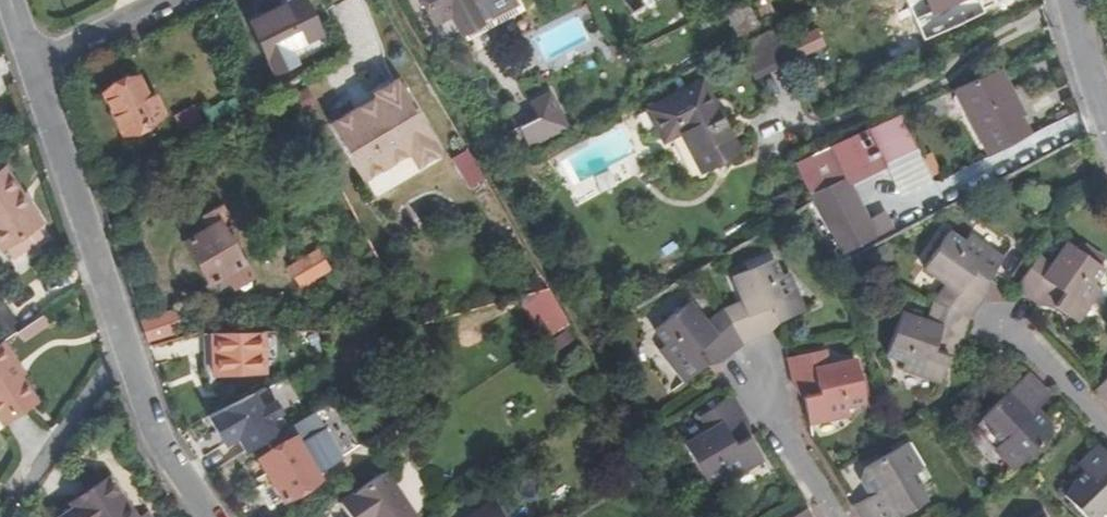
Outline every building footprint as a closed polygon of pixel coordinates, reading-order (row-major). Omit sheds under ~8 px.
[(308,0),(299,0),(284,7),(255,21),(278,71),(330,47),(308,0)] [(433,21),(469,3),(467,0),(423,0),(433,21)] [(936,13),(930,0),(908,0),(925,18),(936,13)] [(936,13),(937,15),(947,10),(952,21),(968,13),(964,3),(970,0),(930,0),(936,13)] [(731,14),(741,34),(755,28),(745,8),(731,14)] [(578,17),(532,34),(541,59),(587,42),(578,17)] [(753,57),(761,73),(797,56),(792,45),(782,25),(769,31),(740,46),(746,60),(753,57)] [(797,56),(798,58),(825,45),(819,32),(792,45),(797,56)] [(761,73),(754,76),(757,80),(799,60),(798,58),(797,56),(761,73)] [(753,57),(746,60),(754,76),(761,73),(753,57)] [(1002,70),(958,90),(989,153),(1029,134),(1021,117),(1025,115),(1023,110),(1002,70)] [(157,96),(149,99),(139,77),(108,92),(127,134),(166,116),(157,96)] [(398,77),(325,118),(371,199),(443,158),(398,77)] [(646,107),(658,128),(676,119),(682,131),(703,168),(739,150),(702,80),(646,107)] [(436,96),(429,85),(425,88),(431,99),(436,96)] [(919,156),(901,116),(868,131),(888,171),(919,156)] [(664,140),(682,131),(676,119),(658,128),(664,140)] [(527,132),(532,142),(547,134),(542,124),(527,132)] [(624,128),(554,157),(565,185),(636,156),(624,128)] [(837,146),(840,153),(853,177),(857,186),(888,171),(868,131),(837,146)] [(799,173),(834,156),(840,153),(837,146),(796,165),(799,173)] [(451,157),(465,188),(483,180),(468,149),(451,157)] [(853,177),(840,153),(834,156),(847,180),(853,177)] [(810,198),(847,180),(834,156),(799,173),(810,198)] [(929,160),(923,163),(929,178),(935,175),(929,160)] [(10,169),(0,175),(0,247),(2,249),(6,247),(13,258),(44,240),(38,229),(42,227),(10,169)] [(843,256),(883,235),(879,228),(872,231),(847,180),(810,198),(843,256)] [(232,219),(219,193),(202,202),(216,227),(190,241),(212,284),(216,283),(219,288),(232,282),(236,290),(240,287),(242,290),(245,292),(252,289),(253,284),(252,281),(256,279),(249,264),(246,265),(224,223),(232,219)] [(891,232),(920,217),(914,206),(885,220),(891,232)] [(539,215),(530,220),(536,229),(544,225),(539,215)] [(959,347),(967,322),(984,298),(975,291),(983,279),(987,281),(993,273),(1002,260),(970,237),(965,244),(950,233),(923,271),(946,287),(934,304),(927,324),(900,315),(886,358),(903,363),(901,371),(940,384),(949,358),(942,356),(947,342),(959,347)] [(1016,289),(1037,305),(1045,295),(1057,303),(1053,308),(1074,323),(1100,291),(1092,286),(1103,270),(1067,245),(1050,268),(1038,258),(1016,289)] [(332,273),(321,252),(291,267),(306,297),(318,291),(314,283),(332,273)] [(721,361),(744,344),(767,332),(764,323),(776,317),(778,322),(804,311),(789,273),(779,276),(774,260),(733,277),(743,304),(725,311),(708,323),(691,302),(656,330),(667,345),(660,350),(685,381),(707,365),(704,361),(716,353),(721,361)] [(567,320),(555,299),(543,307),(555,327),(567,320)] [(178,310),(143,322),(149,340),(184,328),(178,310)] [(42,314),(19,330),(24,338),(48,322),(42,314)] [(263,374),(261,330),(213,331),(214,375),(263,374)] [(35,395),(28,384),(22,376),(26,373),(4,340),(0,343),(0,418),(35,395)] [(803,399),(808,425),(847,417),(846,408),(863,404),(855,361),(827,366),(825,352),(787,358),(793,387),(805,384),(808,398),(803,399)] [(31,381),(26,373),(22,376),(28,384),(31,381)] [(1028,420),(1035,413),(1048,400),(1025,376),(978,421),(1002,445),(1021,464),(1047,439),(1041,433),(1028,420)] [(1095,390),(1094,391),(1106,404),(1106,378),(1095,390)] [(217,448),(236,440),(239,447),(284,430),(267,388),(203,413),(217,448)] [(35,395),(0,418),(3,423),(39,401),(35,395)] [(744,440),(737,428),(747,422),(732,398),(700,417),(708,431),(684,444),(706,483),(723,474),(727,481),(762,460),(748,437),(744,440)] [(1048,426),(1035,413),(1028,420),(1041,433),(1048,426)] [(312,423),(299,431),(309,447),(322,439),(312,423)] [(325,473),(309,447),(299,431),(257,459),(269,479),(258,487),(270,507),(325,473)] [(1021,464),(1002,445),(994,453),(1013,472),(1021,464)] [(894,451),(909,475),(917,470),(903,446),(894,451)] [(1077,470),(1084,477),(1105,457),(1098,450),(1077,470)] [(909,475),(894,451),(864,469),(869,477),(877,492),(867,498),(852,507),(858,516),(899,516),(924,502),(909,475)] [(1084,477),(1062,498),(1080,516),(1106,516),(1106,460),(1105,457),(1084,477)] [(358,516),(365,516),(368,515),(370,516),(414,516),(386,474),(384,471),(344,496),(358,516)] [(108,477),(71,502),(76,509),(64,516),(135,516),(108,477)] [(859,483),(867,498),(877,492),(869,477),(859,483)] [(488,501),(465,516),(499,516),(488,501)]
